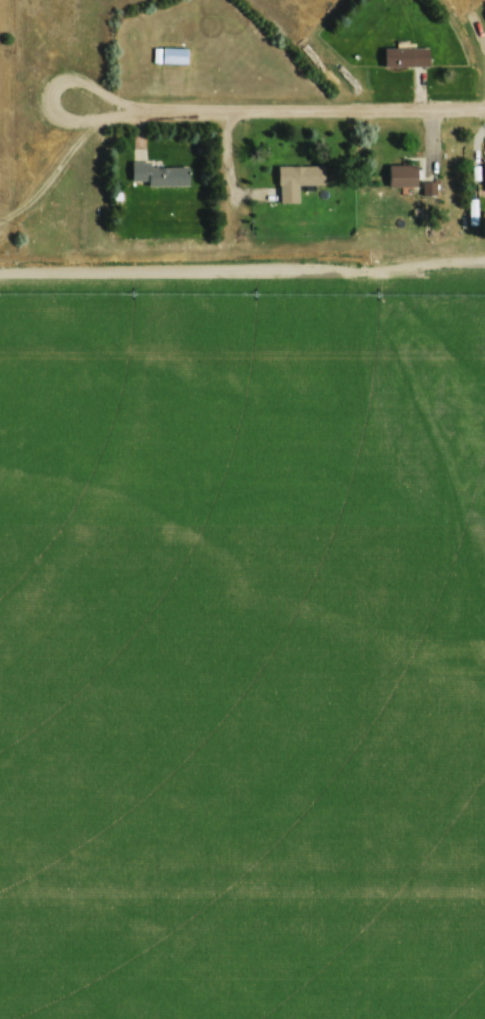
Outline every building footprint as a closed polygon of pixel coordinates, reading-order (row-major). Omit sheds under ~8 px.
[(162,63),(186,63),(186,47),(162,47),(162,63)] [(428,48),(382,48),(382,66),(428,66),(428,48)] [(146,182),(146,186),(187,186),(187,167),(149,167),(149,162),(130,162),(130,182),(146,182)] [(416,165),(388,165),(388,187),(416,187),(416,165)] [(323,166),(277,166),(277,203),(297,203),(297,184),(323,184),(323,166)]
